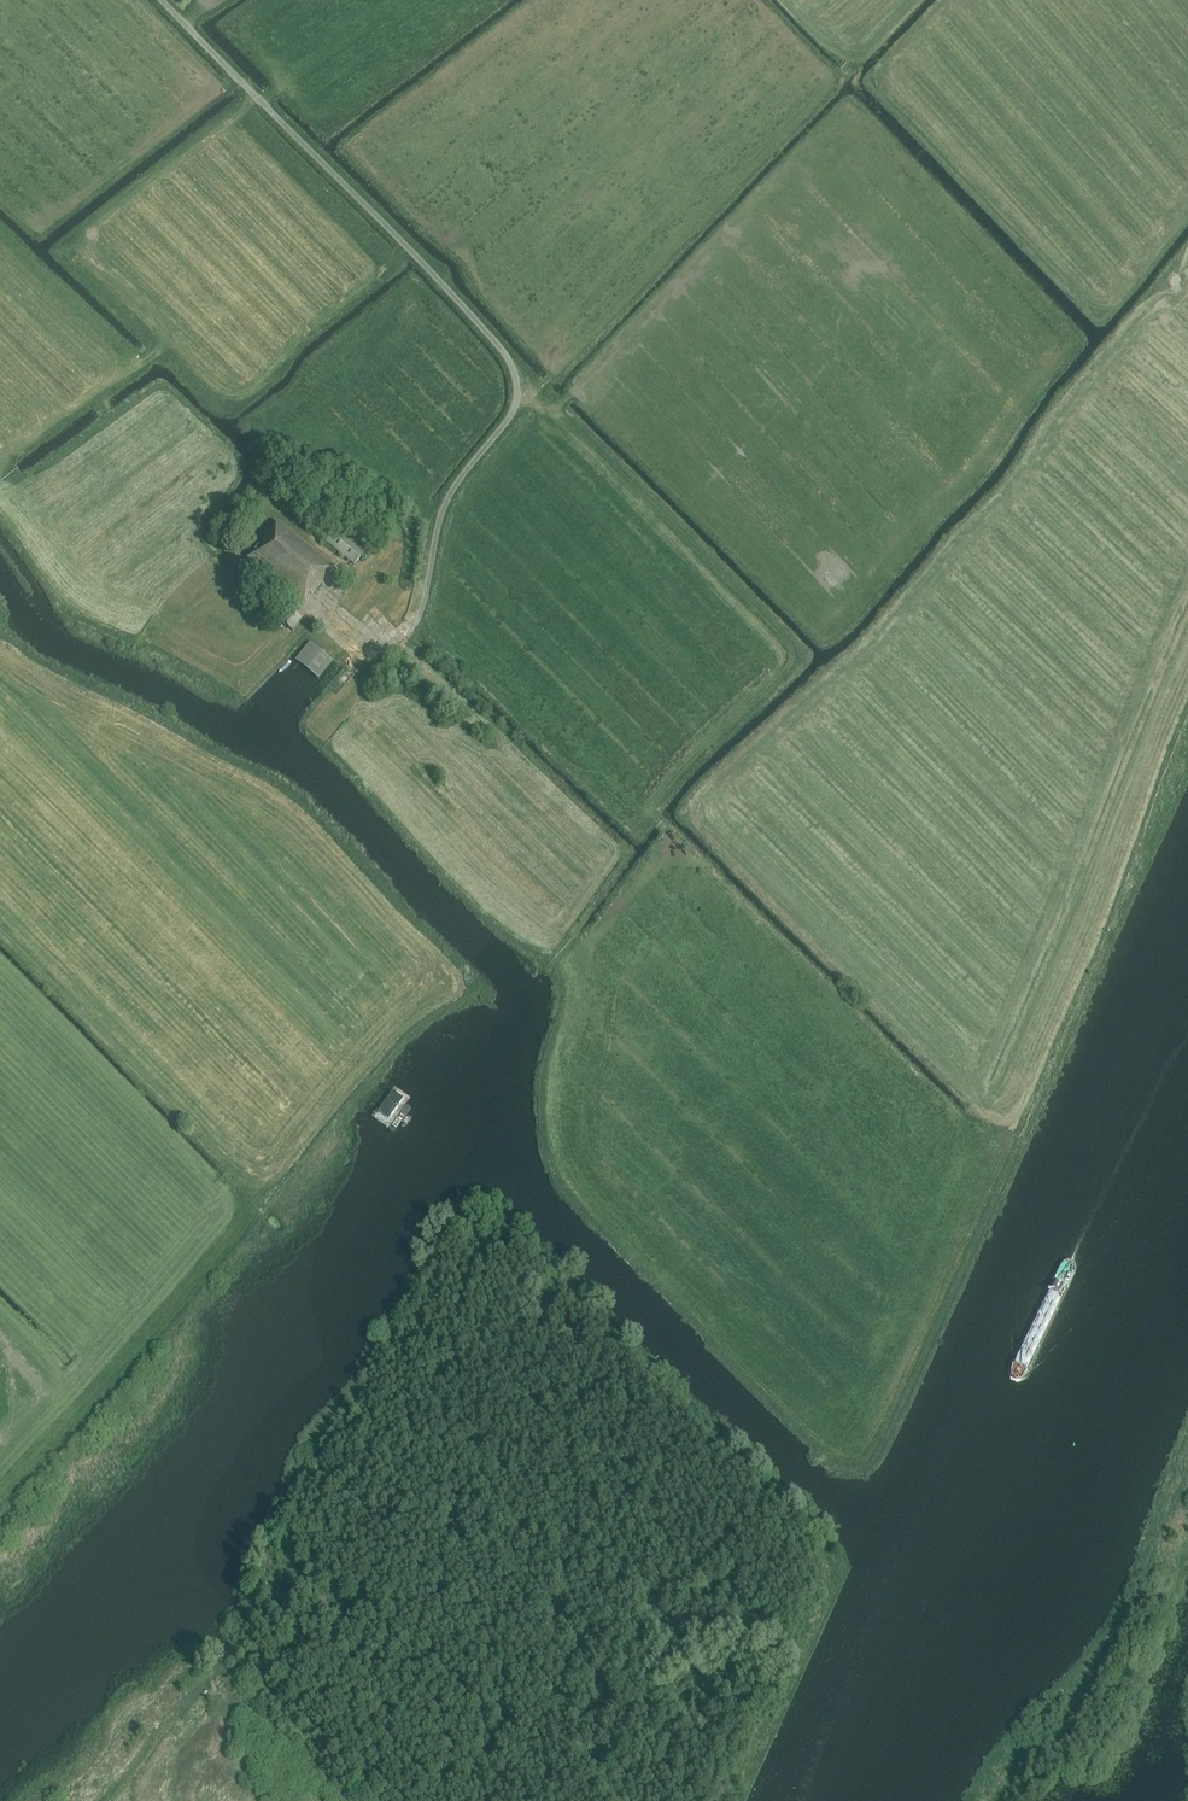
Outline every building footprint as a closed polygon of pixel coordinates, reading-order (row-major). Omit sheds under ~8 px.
[(363,554),(361,552),(379,529),(364,517),(352,534),(339,525),(326,542),(355,565),(363,554)] [(312,595),(334,568),(277,521),(245,559),(301,605),(310,594),(312,595)] [(292,630),(301,619),(289,610),(281,621),(292,630)] [(317,678),(332,660),(310,642),(295,660),(317,678)] [(419,1095),(401,1071),(359,1118),(386,1138),(419,1095)]
